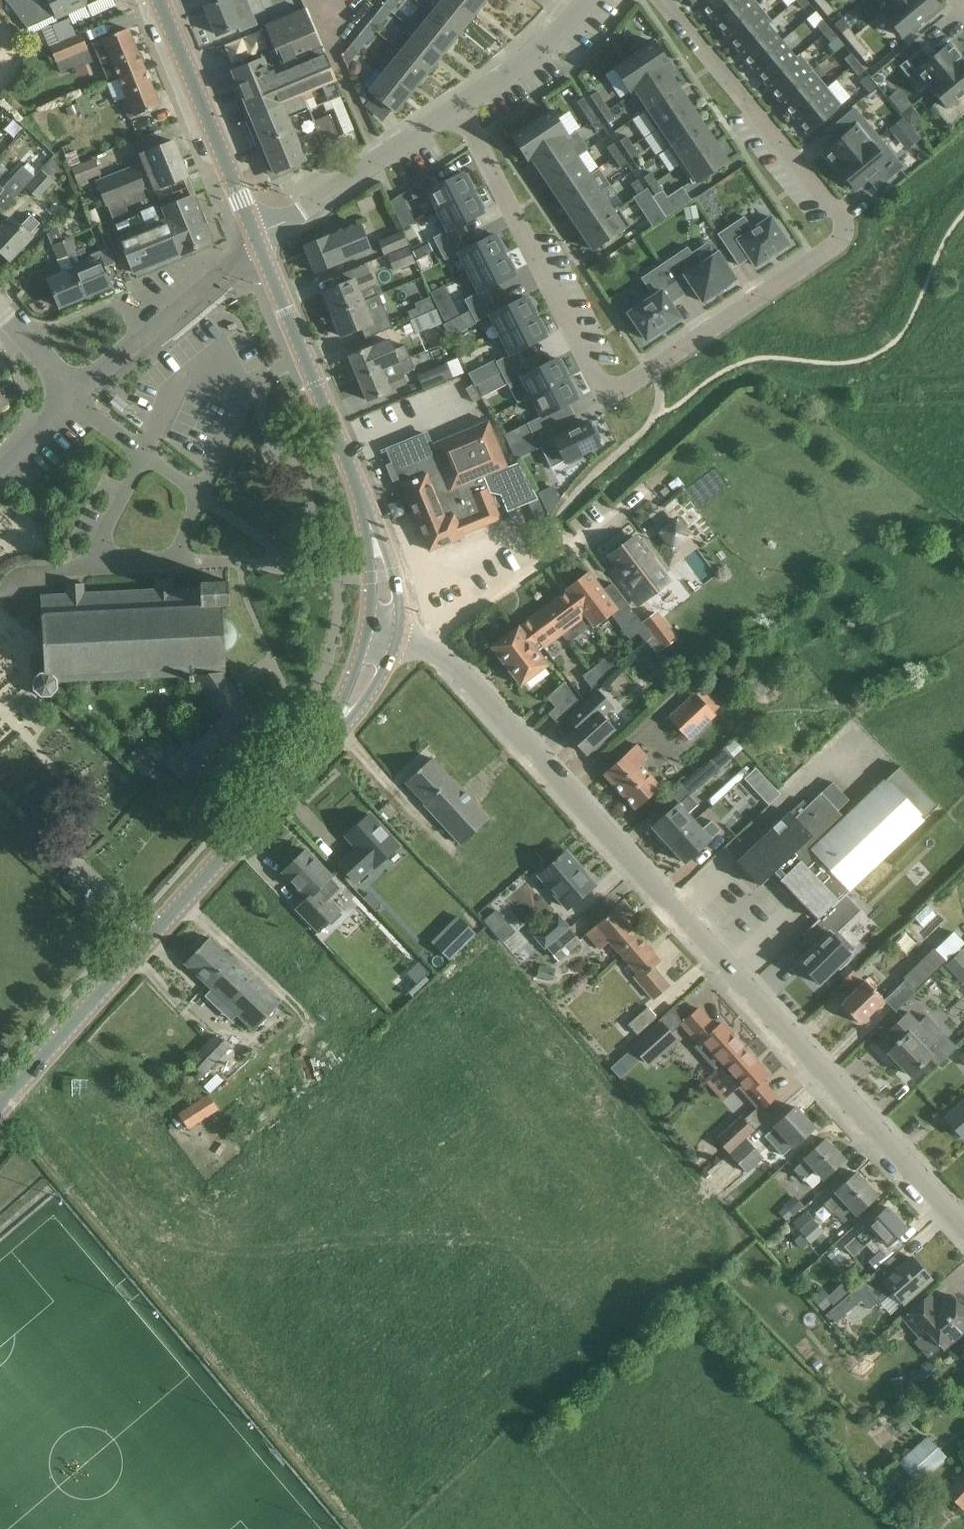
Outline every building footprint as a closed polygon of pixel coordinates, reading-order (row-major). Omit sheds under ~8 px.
[(29,28),(55,16),(57,19),(99,0),(9,0),(29,28)] [(238,25),(240,30),(256,23),(246,0),(221,0),(206,7),(217,34),(238,25)] [(474,14),(457,0),(441,0),(432,12),(458,33),(474,14)] [(474,14),(485,0),(457,0),(461,3),(474,14)] [(710,16),(729,0),(698,0),(710,16)] [(710,16),(724,32),(758,4),(755,0),(729,0),(710,16)] [(796,0),(803,8),(809,3),(807,0),(796,0)] [(824,0),(814,0),(813,0),(820,9),(827,3),(824,0)] [(898,0),(877,0),(885,10),(881,13),(882,14),(898,0)] [(901,37),(938,7),(932,0),(898,0),(882,14),(901,37)] [(820,9),(827,17),(834,11),(827,3),(820,9)] [(758,4),(724,32),(738,49),(767,24),(772,21),(758,4)] [(263,58),(232,71),(251,116),(304,94),(304,93),(322,86),(328,101),(343,95),(336,81),(337,81),(326,54),(325,54),(305,7),(265,24),(266,28),(262,29),(271,50),(275,49),(284,71),(274,75),(272,70),(268,72),(263,58)] [(378,10),(367,23),(376,30),(386,17),(378,10)] [(443,52),(458,33),(432,12),(417,31),(410,26),(443,52)] [(842,18),(834,24),(842,33),(849,41),(854,36),(855,36),(848,27),(850,26),(842,18)] [(69,20),(53,26),(59,42),(75,36),(69,20)] [(823,20),(817,26),(824,34),(830,28),(823,20)] [(367,23),(356,37),(365,43),(376,30),(367,23)] [(767,24),(738,49),(752,65),(781,41),(768,25),(767,24)] [(408,41),(401,50),(427,72),(443,52),(410,26),(402,36),(408,41)] [(105,38),(93,43),(108,82),(118,78),(145,67),(143,63),(145,61),(142,53),(139,53),(129,28),(105,38)] [(830,28),(824,34),(830,42),(837,37),(830,28)] [(56,62),(88,49),(81,33),(75,36),(59,42),(50,46),(56,62)] [(848,42),(855,50),(861,45),(854,36),(849,41),(848,42)] [(920,36),(902,51),(909,60),(921,50),(927,45),(920,36)] [(781,41),(752,65),(766,82),(795,58),(781,41)] [(351,43),(342,55),(347,66),(360,50),(351,43)] [(654,43),(633,55),(650,81),(670,68),(654,43)] [(931,90),(963,63),(949,44),(930,60),(921,50),(909,60),(901,67),(916,85),(922,80),(931,90)] [(855,50),(862,59),(868,53),(861,45),(855,50)] [(16,62),(24,52),(17,46),(9,56),(16,62)] [(411,91),(427,72),(401,50),(393,60),(388,57),(381,66),(411,91)] [(851,52),(844,58),(851,66),(857,60),(851,52)] [(633,55),(615,68),(630,91),(632,94),(650,81),(633,55)] [(795,58),(766,82),(779,99),(809,74),(808,73),(795,58)] [(857,60),(851,66),(858,74),(864,69),(857,60)] [(931,90),(940,101),(933,107),(948,125),(963,112),(963,101),(961,97),(963,95),(963,63),(931,90)] [(411,91),(381,66),(372,78),(376,81),(369,90),(395,111),(411,91)] [(145,67),(118,78),(126,99),(121,101),(129,119),(137,116),(160,106),(145,67)] [(650,81),(632,94),(643,111),(644,112),(678,89),(667,71),(672,68),(671,67),(670,68),(650,81)] [(809,74),(779,99),(793,115),(827,87),(813,70),(809,74)] [(869,75),(861,82),(869,92),(877,85),(876,84),(870,77),(869,75)] [(827,87),(793,115),(807,132),(842,104),(827,87)] [(678,89),(644,112),(656,129),(690,106),(678,89)] [(93,111),(85,90),(74,95),(82,115),(93,111)] [(604,100),(598,91),(591,96),(597,105),(604,100)] [(304,94),(251,116),(275,173),(307,159),(306,159),(327,150),(323,139),(336,133),(326,111),(314,117),(304,94)] [(591,108),(584,97),(577,102),(584,113),(591,108)] [(604,100),(597,105),(596,105),(602,113),(609,109),(604,100)] [(76,104),(66,108),(69,116),(79,112),(76,104)] [(690,106),(656,129),(668,147),(702,125),(690,106)] [(912,106),(902,114),(904,117),(910,125),(921,116),(912,106)] [(590,122),(597,117),(591,108),(584,113),(590,122)] [(615,118),(609,109),(602,113),(608,122),(615,118)] [(839,171),(879,137),(855,109),(834,126),(843,136),(824,152),(839,171)] [(551,110),(532,123),(550,150),(565,139),(569,137),(569,136),(557,120),(551,110)] [(604,127),(597,117),(590,122),(597,132),(604,127)] [(901,136),(911,128),(903,118),(893,126),(901,136)] [(521,130),(512,136),(529,163),(530,163),(534,160),(550,150),(532,123),(521,130)] [(702,125),(668,147),(680,165),(714,142),(702,125)] [(632,146),(626,136),(619,140),(626,150),(632,146)] [(879,137),(839,171),(855,189),(874,173),(882,183),(903,166),(879,137)] [(550,150),(534,160),(545,177),(576,157),(565,139),(550,150)] [(109,205),(158,184),(159,187),(184,177),(188,175),(174,140),(141,153),(145,162),(97,181),(107,205),(109,205)] [(714,142),(680,165),(692,184),(727,161),(714,142)] [(621,154),(614,144),(607,148),(614,158),(621,154)] [(639,156),(632,146),(626,150),(632,160),(639,156)] [(627,164),(621,154),(614,158),(621,168),(627,164)] [(47,164),(46,164),(41,170),(42,171),(26,188),(39,198),(65,169),(53,157),(47,164)] [(576,157),(545,177),(557,195),(588,175),(586,172),(576,157)] [(95,159),(72,168),(78,183),(100,174),(95,159)] [(23,165),(6,183),(18,194),(35,176),(24,166),(23,165)] [(650,186),(657,181),(651,172),(644,177),(650,186)] [(438,210),(472,193),(470,189),(474,187),(467,173),(464,175),(462,173),(434,187),(429,176),(409,189),(414,199),(429,191),(438,210)] [(588,175),(557,195),(569,213),(600,193),(588,175)] [(109,205),(116,223),(164,203),(165,207),(191,196),(184,177),(159,187),(158,184),(109,205)] [(645,190),(638,180),(632,185),(638,195),(645,190)] [(650,186),(655,195),(663,190),(657,181),(650,186)] [(691,201),(683,187),(668,197),(664,190),(662,191),(656,195),(654,196),(667,217),(691,201)] [(474,197),(472,193),(438,210),(448,230),(433,237),(439,249),(460,238),(455,227),(482,213),(481,210),(485,208),(478,195),(474,197)] [(600,193),(569,213),(581,231),(612,211),(618,207),(617,206),(612,210),(600,193)] [(196,194),(191,196),(165,207),(164,203),(116,223),(135,271),(183,252),(210,242),(209,240),(213,238),(196,194)] [(401,194),(390,202),(394,211),(406,204),(401,194)] [(697,204),(684,207),(687,220),(699,217),(697,204)] [(658,206),(646,214),(653,226),(666,217),(658,206)] [(612,211),(581,231),(594,250),(630,226),(618,207),(612,211)] [(32,235),(31,233),(41,222),(32,214),(21,225),(13,217),(0,231),(0,249),(11,258),(32,235)] [(753,229),(744,216),(718,234),(739,265),(750,258),(756,266),(778,251),(780,253),(788,248),(787,245),(789,243),(771,217),(753,229)] [(338,262),(338,260),(368,248),(359,224),(337,233),(336,231),(303,245),(314,272),(338,262)] [(378,240),(384,255),(408,245),(402,230),(378,240)] [(470,272),(504,255),(502,251),(506,249),(499,235),(495,237),(494,235),(466,249),(460,238),(439,249),(445,260),(460,252),(470,272)] [(63,240),(85,295),(111,285),(105,270),(118,265),(110,245),(87,254),(84,247),(78,250),(73,236),(63,240)] [(85,295),(63,240),(51,245),(61,270),(48,276),(60,306),(85,295)] [(388,255),(394,271),(416,262),(409,246),(388,255)] [(688,246),(661,264),(682,296),(694,288),(703,301),(705,300),(707,302),(713,298),(711,296),(736,279),(718,252),(700,265),(688,246)] [(470,311),(492,300),(486,289),(514,275),(512,272),(516,270),(509,257),(506,259),(504,255),(470,272),(480,291),(464,299),(470,311)] [(682,296),(661,264),(641,278),(653,296),(628,313),(646,339),(649,338),(650,340),(659,334),(657,332),(680,317),(671,304),(682,296)] [(325,297),(322,299),(326,309),(329,308),(331,314),(363,300),(358,290),(374,284),(370,273),(354,280),(354,279),(343,283),(322,292),(325,297)] [(363,300),(331,314),(341,336),(372,323),(376,332),(392,326),(383,304),(378,294),(363,300)] [(491,314),(501,334),(535,317),(533,313),(537,311),(530,297),(526,299),(525,297),(497,311),(492,300),(470,311),(476,322),(491,314)] [(452,302),(437,308),(444,324),(458,317),(452,302)] [(408,311),(411,319),(420,315),(417,307),(408,311)] [(411,319),(410,320),(416,333),(442,322),(436,309),(420,315),(411,319)] [(501,372),(523,361),(517,351),(545,337),(544,334),(548,332),(541,319),(537,320),(535,317),(501,334),(511,353),(496,361),(501,372)] [(349,356),(358,378),(380,369),(410,357),(405,344),(392,350),(388,341),(371,348),(371,346),(349,356)] [(411,357),(410,357),(380,369),(358,378),(367,400),(389,391),(389,389),(406,382),(402,374),(415,368),(411,357)] [(528,373),(523,361),(501,372),(507,384),(522,376),(532,396),(566,379),(564,375),(568,373),(561,359),(557,361),(556,359),(528,373)] [(424,390),(454,377),(447,362),(418,374),(424,390)] [(469,375),(476,385),(485,380),(479,369),(469,375)] [(554,424),(549,413),(576,399),(575,396),(579,394),(572,380),(568,382),(566,379),(532,396),(542,415),(527,423),(533,434),(554,424)] [(9,403),(0,393),(0,410),(9,403)] [(427,437),(390,452),(403,483),(401,483),(428,551),(462,537),(461,534),(499,519),(487,488),(486,488),(482,477),(506,467),(488,420),(430,444),(427,437)] [(533,434),(530,436),(532,439),(537,449),(541,447),(551,467),(565,460),(565,461),(599,444),(597,440),(601,438),(594,424),(590,426),(588,422),(560,436),(554,424),(533,434)] [(530,436),(510,446),(517,459),(537,449),(532,439),(530,436)] [(553,488),(539,495),(550,518),(553,512),(557,505),(560,501),(553,488)] [(539,501),(529,504),(538,525),(547,521),(539,501)] [(653,531),(669,550),(689,534),(673,515),(653,531)] [(635,537),(610,556),(625,576),(620,580),(639,605),(669,582),(635,537)] [(638,632),(647,643),(652,637),(612,583),(603,590),(589,571),(568,587),(596,627),(612,615),(629,638),(638,632)] [(40,672),(33,681),(34,688),(41,695),(48,695),(51,694),(58,687),(57,680),(179,674),(179,680),(199,679),(223,716),(194,746),(189,742),(178,752),(172,746),(161,758),(183,780),(205,758),(214,767),(240,739),(263,716),(242,696),(239,699),(236,693),(229,682),(223,672),(225,672),(225,652),(226,651),(227,651),(228,650),(229,650),(231,649),(232,648),(233,647),(233,646),(234,645),(235,644),(236,643),(236,642),(237,641),(237,639),(237,638),(238,637),(238,635),(238,634),(238,633),(237,632),(237,630),(237,629),(236,628),(236,627),(235,626),(234,624),(234,623),(233,622),(232,622),(231,621),(230,620),(229,619),(228,619),(226,618),(225,618),(224,617),(223,617),(222,617),(221,604),(230,604),(229,580),(225,580),(205,581),(200,581),(200,587),(171,589),(171,579),(155,580),(156,589),(84,593),(83,583),(68,584),(68,594),(41,595),(43,635),(45,671),(40,672)] [(568,590),(544,609),(567,641),(591,623),(595,627),(596,627),(568,587),(567,588),(568,590)] [(543,609),(521,627),(534,644),(539,639),(545,647),(562,634),(543,609)] [(657,611),(643,622),(663,647),(676,636),(657,611)] [(544,647),(545,647),(539,639),(534,644),(521,627),(519,628),(519,626),(491,646),(502,661),(512,653),(519,652),(525,660),(537,651),(533,644),(539,640),(544,647)] [(661,649),(652,637),(647,643),(655,654),(661,649)] [(547,664),(537,651),(525,660),(519,652),(512,653),(502,661),(520,685),(547,664)] [(621,664),(611,652),(588,669),(589,671),(597,681),(604,675),(609,676),(621,664)] [(589,671),(583,676),(592,688),(598,682),(597,681),(589,671)] [(547,698),(555,706),(571,690),(564,682),(547,698)] [(715,714),(707,705),(716,696),(705,685),(669,718),(689,739),(715,714)] [(571,690),(555,706),(555,707),(548,713),(556,722),(579,701),(571,690)] [(597,690),(567,717),(577,728),(569,735),(586,755),(590,752),(595,757),(608,745),(603,740),(614,731),(603,718),(601,716),(612,706),(597,690)] [(136,745),(125,757),(144,775),(155,763),(136,745)] [(604,774),(635,808),(660,786),(639,763),(647,756),(637,745),(604,774)] [(685,782),(693,791),(733,756),(725,747),(685,782)] [(407,781),(405,782),(424,803),(423,804),(461,844),(462,843),(489,818),(452,778),(451,778),(432,758),(407,781)] [(795,816),(789,810),(737,861),(759,884),(775,869),(782,877),(777,882),(808,914),(811,911),(818,918),(838,898),(837,897),(848,886),(849,887),(937,803),(899,763),(845,816),(837,809),(839,808),(821,790),(795,816)] [(708,800),(713,805),(748,773),(744,768),(708,800)] [(755,768),(744,778),(768,804),(779,795),(755,768)] [(652,826),(668,844),(694,821),(687,813),(697,805),(688,795),(679,804),(678,803),(675,805),(652,826)] [(374,865),(375,866),(399,845),(371,814),(347,835),(358,848),(352,853),(340,863),(356,881),(374,865)] [(702,830),(694,821),(668,844),(685,863),(711,840),(710,839),(720,830),(712,821),(702,830)] [(284,870),(283,871),(308,898),(296,908),(317,930),(320,928),(327,921),(328,920),(338,911),(339,910),(334,905),(329,899),(342,887),(306,849),(297,858),(292,857),(283,865),(284,870)] [(570,908),(597,884),(568,851),(561,857),(559,855),(556,858),(557,860),(541,874),(570,908)] [(72,868),(63,878),(71,887),(67,891),(77,900),(90,886),(72,868)] [(814,946),(798,962),(819,983),(837,966),(840,969),(851,959),(848,955),(855,948),(839,932),(862,909),(847,894),(847,893),(847,892),(811,926),(823,938),(814,946)] [(616,908),(589,931),(602,946),(610,939),(620,950),(637,934),(616,908)] [(495,909),(483,920),(493,932),(500,926),(500,915),(495,909)] [(545,949),(570,927),(559,913),(533,935),(545,949)] [(458,915),(431,941),(441,951),(449,959),(476,933),(468,925),(458,915)] [(560,959),(581,941),(570,928),(549,946),(560,959)] [(637,934),(620,950),(638,971),(632,976),(653,1000),(669,986),(653,967),(661,961),(637,934)] [(209,938),(185,963),(205,982),(218,968),(241,990),(253,977),(231,957),(230,958),(209,938)] [(936,948),(934,946),(902,977),(906,980),(916,990),(947,960),(936,948)] [(945,965),(958,978),(963,972),(963,954),(961,950),(945,965)] [(429,971),(420,961),(408,973),(418,983),(429,971)] [(540,965),(537,977),(550,980),(553,968),(540,965)] [(212,988),(205,995),(222,1011),(229,1004),(236,1011),(235,1013),(237,1015),(253,1030),(279,1002),(253,977),(241,990),(218,968),(205,982),(212,988)] [(864,981),(854,971),(855,970),(846,979),(843,981),(843,982),(845,980),(854,990),(841,1003),(860,1023),(885,999),(865,979),(864,981)] [(657,1017),(648,1006),(628,1024),(638,1034),(657,1017)] [(687,1017),(684,1020),(685,1020),(702,1039),(694,1047),(718,1073),(728,1064),(744,1049),(721,1023),(716,1028),(704,1014),(698,1007),(696,1009),(687,1017)] [(908,1011),(885,1033),(897,1045),(889,1053),(911,1076),(930,1057),(939,1066),(958,1048),(957,1047),(949,1039),(943,1032),(926,1015),(919,1023),(908,1011)] [(645,1032),(630,1046),(631,1048),(641,1058),(648,1066),(663,1052),(645,1032)] [(216,1034),(189,1062),(203,1075),(230,1047),(216,1034)] [(718,1073),(708,1082),(724,1100),(737,1087),(756,1108),(759,1112),(763,1108),(776,1096),(762,1079),(767,1074),(744,1049),(728,1064),(718,1073)] [(612,1066),(609,1068),(619,1078),(621,1077),(627,1071),(617,1060),(612,1066)] [(219,1109),(209,1093),(178,1113),(188,1129),(219,1109)] [(947,1118),(963,1139),(963,1103),(947,1118)] [(765,1134),(764,1135),(775,1146),(783,1156),(794,1146),(814,1127),(795,1107),(775,1125),(765,1134)] [(741,1115),(717,1138),(730,1152),(746,1137),(754,1130),(744,1119),(741,1115)] [(746,1137),(730,1152),(747,1171),(763,1156),(746,1138),(746,1137)] [(807,1157),(795,1168),(805,1179),(807,1178),(814,1185),(824,1176),(824,1177),(843,1159),(825,1139),(806,1156),(807,1157)] [(285,1167),(279,1172),(286,1181),(293,1175),(285,1167)] [(308,1169),(302,1174),(309,1182),(315,1177),(308,1169)] [(858,1213),(878,1195),(857,1172),(837,1190),(839,1191),(825,1203),(835,1214),(836,1214),(844,1223),(857,1211),(858,1213)] [(293,1175),(286,1181),(294,1189),(300,1184),(293,1175)] [(315,1177),(309,1182),(316,1191),(322,1186),(315,1177)] [(307,1193),(301,1198),(308,1207),(315,1202),(307,1193)] [(794,1195),(783,1205),(793,1217),(804,1206),(794,1195)] [(315,1202),(308,1207),(316,1215),(322,1210),(315,1202)] [(857,1235),(844,1246),(854,1256),(866,1245),(875,1256),(868,1262),(875,1271),(885,1262),(893,1255),(904,1246),(896,1237),(907,1227),(888,1207),(869,1224),(870,1226),(859,1236),(857,1235)] [(329,1219),(323,1224),(330,1233),(336,1228),(329,1219)] [(814,1220),(801,1231),(811,1242),(823,1231),(814,1220)] [(343,1230),(336,1235),(344,1244),(350,1239),(343,1230)] [(350,1239),(344,1244),(351,1253),(357,1247),(350,1239)] [(855,1289),(853,1291),(862,1301),(871,1293),(879,1302),(881,1304),(895,1291),(905,1302),(931,1279),(912,1258),(902,1266),(895,1273),(885,1262),(875,1271),(855,1289)] [(363,1260),(354,1268),(361,1277),(371,1269),(363,1260)] [(371,1269),(361,1277),(369,1286),(378,1278),(371,1269)] [(378,1278),(369,1286),(376,1295),(386,1287),(378,1278)] [(386,1287),(376,1295),(384,1304),(393,1296),(386,1287)] [(822,1287),(811,1298),(823,1312),(835,1302),(822,1287)] [(871,1293),(862,1301),(869,1310),(879,1302),(871,1293)] [(944,1347),(963,1330),(963,1310),(952,1295),(939,1305),(932,1297),(906,1319),(921,1336),(929,1330),(944,1347)] [(399,1303),(390,1311),(398,1320),(407,1312),(399,1303)] [(831,1310),(825,1315),(832,1323),(842,1314),(835,1306),(831,1310)] [(407,1312),(398,1320),(405,1328),(414,1321),(407,1312)] [(414,1321),(405,1328),(413,1337),(422,1329),(414,1321)] [(422,1329),(413,1337),(420,1346),(430,1338),(422,1329)] [(436,1345),(426,1353),(434,1362),(443,1355),(436,1345)] [(443,1355),(434,1362),(441,1371),(451,1363),(443,1355)] [(891,1378),(896,1398),(899,1402),(937,1368),(930,1360),(909,1379),(909,1375),(891,1378)] [(451,1363),(441,1371),(449,1380),(458,1372),(451,1363)] [(458,1372),(449,1380),(456,1389),(466,1381),(458,1372)] [(928,1435),(898,1462),(919,1485),(948,1458),(928,1435)] [(963,1472),(944,1491),(962,1510),(963,1508),(963,1471),(963,1472)] [(884,1475),(875,1484),(883,1493),(893,1483),(884,1475)]
